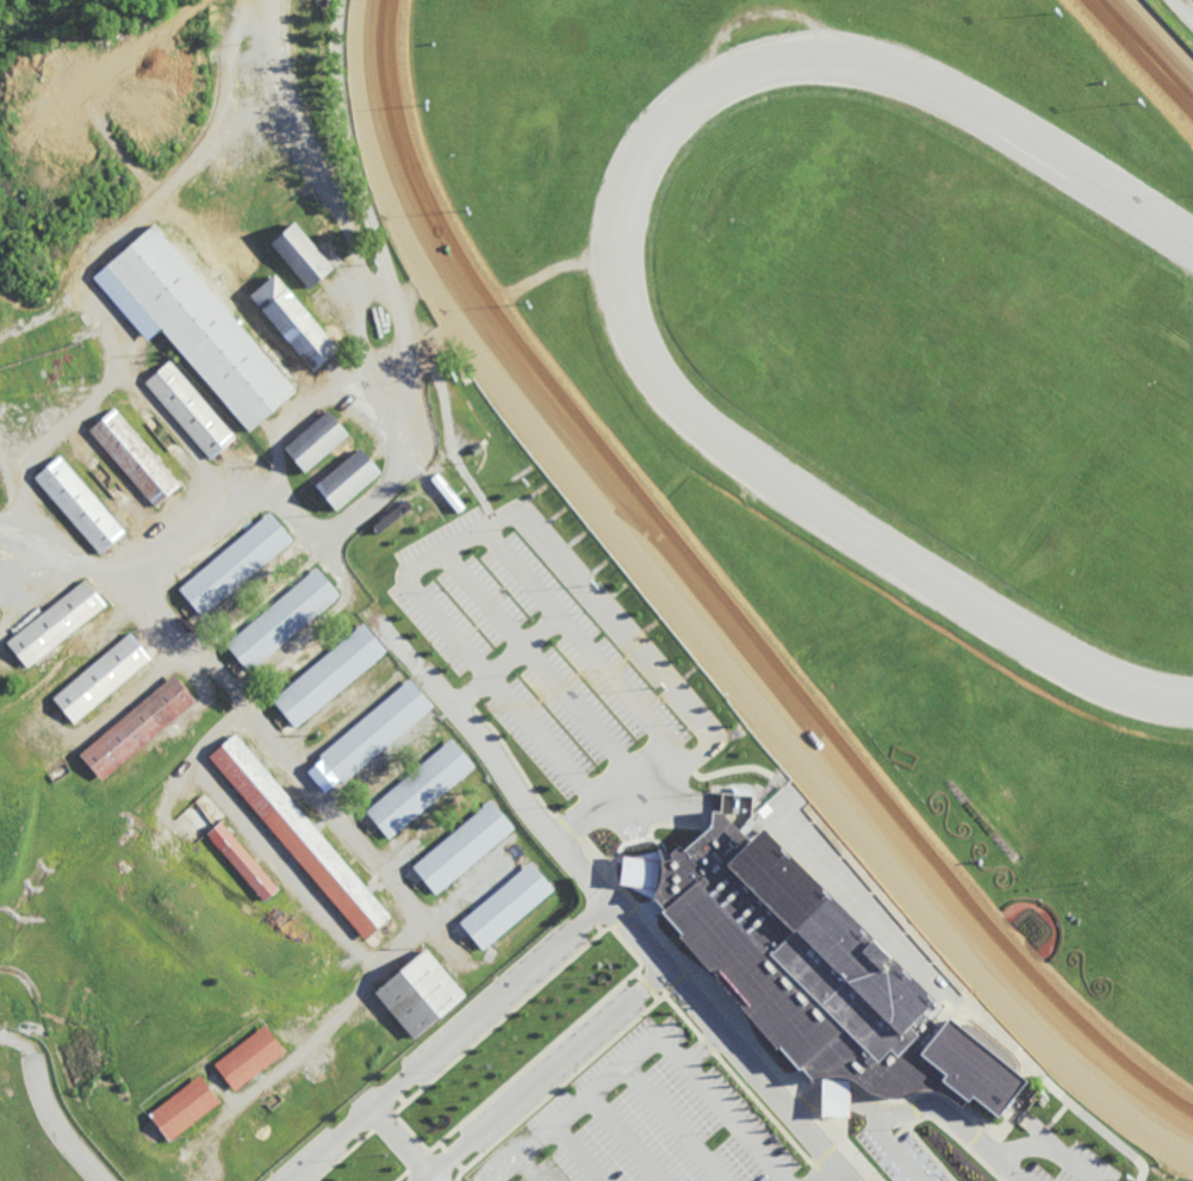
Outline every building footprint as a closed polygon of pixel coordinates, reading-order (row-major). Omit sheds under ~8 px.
[(306,287),(267,242),(292,220),(330,267),(306,287)] [(92,276),(155,224),(170,242),(181,232),(243,306),(232,315),(237,321),(241,318),(243,321),(240,323),(297,390),(248,431),(161,328),(147,341),(92,276)] [(328,342),(333,338),(340,347),(311,369),(250,294),(274,275),(328,342)] [(211,459),(144,383),(169,361),(236,437),(211,459)] [(155,506),(89,429),(114,408),(180,484),(155,506)] [(303,473),(281,449),(325,410),(347,435),(303,473)] [(335,511),(313,486),(359,447),(380,472),(335,511)] [(100,554),(33,477),(58,455),(125,532),(100,554)] [(432,477),(456,514),(464,509),(440,472),(432,477)] [(411,507),(406,500),(373,526),(379,533),(411,507)] [(201,617),(179,590),(269,512),(292,540),(201,617)] [(248,672),(225,645),(316,567),(338,595),(248,672)] [(27,670),(6,645),(85,579),(106,605),(27,670)] [(294,728),(272,701),(362,623),(385,651),(294,728)] [(73,725),(51,698),(129,633),(150,659),(73,725)] [(100,783),(77,756),(173,675),(195,701),(100,783)] [(341,785),(317,757),(409,679),(433,707),(341,785)] [(364,939),(209,757),(235,734),(391,915),(364,939)] [(386,840),(364,813),(456,734),(479,763),(386,840)] [(435,897),(411,869),(503,790),(527,818),(435,897)] [(953,1019),(946,1028),(933,1017),(946,1001),(775,829),(759,844),(727,812),(720,812),(719,826),(691,851),(686,846),(678,853),(679,859),(672,860),(669,849),(664,850),(665,862),(629,858),(626,884),(661,890),(658,900),(816,1083),(826,1079),(827,1099),(827,1118),(855,1118),(855,1099),(853,1081),(870,1089),(880,1096),(891,1100),(913,1099),(931,1092),(946,1094),(964,1108),(976,1094),(1005,1118),(1033,1083),(953,1019)] [(265,905),(206,835),(220,823),(279,893),(265,905)] [(480,947),(458,921),(548,845),(571,872),(480,947)] [(416,1040),(372,992),(424,947),(468,997),(416,1040)] [(236,1090),(215,1063),(265,1024),(286,1051),(236,1090)] [(169,1139),(149,1113),(200,1074),(220,1101),(169,1139)]
